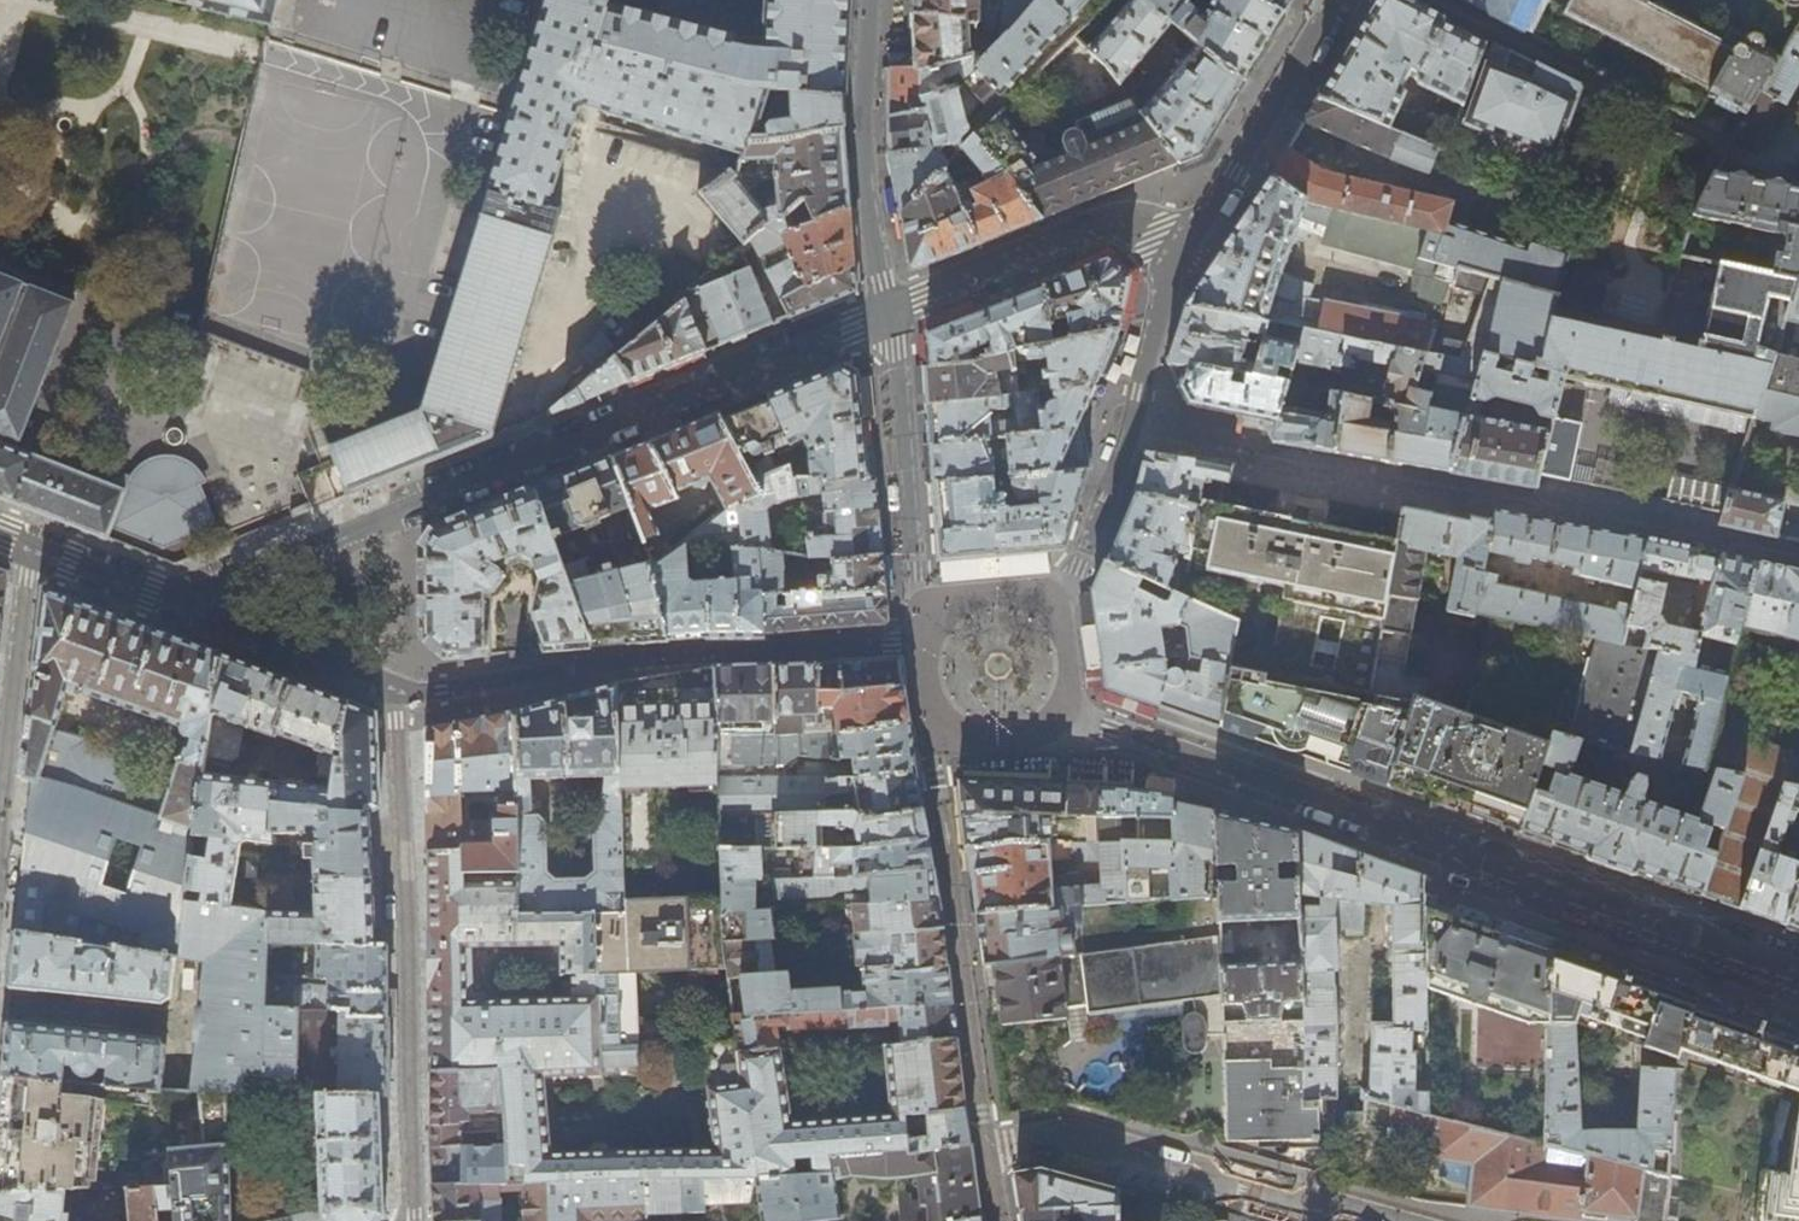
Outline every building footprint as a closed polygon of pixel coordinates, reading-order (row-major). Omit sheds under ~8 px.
[(202,9),(201,10),(271,25),(277,0),(164,0),(202,9)] [(336,500),(371,486),(411,469),(491,437),(561,210),(547,206),(577,108),(585,105),(745,156),(750,145),(845,129),(843,95),(755,88),(736,86),(736,83),(599,47),(611,7),(613,0),(546,0),(511,114),(481,212),(461,280),(422,407),(319,450),(336,500)] [(851,0),(782,0),(779,41),(748,44),(611,7),(599,47),(736,83),(736,86),(755,88),(843,95),(846,96),(848,58),(850,15),(851,0)] [(1090,0),(1039,0),(1008,37),(1003,37),(1002,40),(983,62),(958,87),(939,90),(923,99),(924,110),(889,117),(889,129),(889,153),(893,173),(900,212),(948,164),(937,152),(939,151),(940,149),(941,148),(941,146),(941,145),(951,142),(954,145),(947,158),(951,161),(959,152),(963,149),(966,146),(962,142),(970,134),(967,122),(983,105),(989,110),(1090,0)] [(913,15),(969,24),(978,27),(1003,37),(1008,37),(1039,0),(1005,0),(1004,16),(980,22),(979,0),(912,0),(913,15)] [(1173,23),(1147,0),(1134,0),(1109,30),(1094,17),(1075,37),(1106,66),(1121,86),(1173,23)] [(1285,15),(1259,0),(1216,0),(1208,13),(1199,15),(1194,10),(1202,0),(1201,0),(1147,0),(1173,23),(1200,47),(1244,82),(1265,48),(1285,15)] [(1285,15),(1294,0),(1259,0),(1285,15)] [(1391,129),(1406,93),(1402,91),(1411,70),(1418,73),(1416,77),(1419,85),(1463,106),(1486,40),(1406,0),(1378,0),(1359,31),(1353,42),(1319,98),(1391,129)] [(1525,33),(1541,0),(1459,0),(1525,33)] [(1563,16),(1710,90),(1732,50),(1644,5),(1635,0),(1571,0),(1563,16)] [(970,58),(969,24),(913,15),(914,50),(914,53),(914,70),(934,69),(958,63),(970,58)] [(1748,114),(1736,136),(1759,149),(1798,79),(1798,25),(1781,57),(1748,114)] [(1003,37),(978,27),(978,55),(983,62),(1002,40),(1003,37)] [(1740,110),(1748,114),(1781,57),(1763,47),(1763,45),(1764,42),(1763,40),(1762,37),(1761,35),(1759,34),(1757,33),(1754,33),(1752,33),(1750,34),(1748,35),(1746,36),(1745,38),(1741,35),(1732,50),(1710,90),(1707,95),(1715,99),(1714,103),(1738,114),(1740,110)] [(1106,66),(1075,37),(978,140),(1042,218),(1105,193),(1179,164),(1143,115),(1121,86),(1106,66)] [(1493,43),(1465,125),(1554,158),(1582,87),(1493,43)] [(1244,82),(1200,47),(1143,115),(1179,164),(1189,159),(1201,155),(1221,121),(1223,118),(1244,82)] [(888,70),(914,70),(914,53),(888,68),(888,70)] [(934,69),(914,70),(888,70),(889,92),(889,117),(924,110),(923,99),(939,90),(958,87),(983,62),(978,55),(970,58),(958,63),(934,69)] [(1660,101),(1694,118),(1705,99),(1671,82),(1660,101)] [(1304,121),(1431,173),(1440,150),(1409,137),(1391,129),(1319,98),(1304,121)] [(1409,137),(1440,150),(1447,153),(1452,136),(1415,122),(1409,137)] [(736,176),(734,178),(729,171),(702,192),(747,245),(751,241),(785,214),(786,215),(792,210),(805,200),(812,213),(816,221),(851,208),(848,175),(845,129),(750,145),(745,156),(736,176)] [(1042,218),(978,140),(975,136),(966,146),(963,149),(988,178),(984,185),(980,177),(959,186),(957,181),(961,179),(972,168),(959,152),(951,161),(948,164),(900,212),(905,237),(911,268),(914,270),(970,248),(974,246),(1042,219),(1042,218)] [(1436,277),(1449,282),(1450,283),(1453,284),(1458,269),(1552,296),(1560,272),(1557,265),(1532,257),(1525,262),(1443,235),(1452,202),(1319,171),(1287,149),(1277,166),(1273,174),(1271,177),(1308,201),(1429,230),(1420,257),(1440,264),(1436,277)] [(1748,177),(1741,170),(1733,174),(1716,171),(1698,203),(1695,210),(1700,218),(1751,227),(1751,229),(1782,235),(1787,241),(1783,257),(1778,256),(1773,276),(1797,281),(1798,282),(1798,186),(1748,177)] [(1221,254),(1186,307),(1269,322),(1304,328),(1426,352),(1431,336),(1435,326),(1423,323),(1424,317),(1370,305),(1368,312),(1308,300),(1313,285),(1282,274),(1295,239),(1305,242),(1308,233),(1323,238),(1321,244),(1414,269),(1411,295),(1442,306),(1448,287),(1450,283),(1449,282),(1436,277),(1440,264),(1420,257),(1429,230),(1308,201),(1271,177),(1230,240),(1221,254)] [(751,241),(790,317),(819,306),(856,291),(854,259),(851,208),(816,221),(812,213),(805,216),(808,222),(800,226),(792,210),(786,215),(785,214),(751,241)] [(684,297),(706,351),(746,335),(773,324),(741,251),(703,282),(684,297)] [(562,394),(566,398),(613,358),(681,302),(681,300),(684,297),(703,282),(679,254),(625,300),(645,323),(614,349),(604,339),(585,355),(595,365),(562,394)] [(1073,275),(1043,287),(1048,322),(1067,317),(1073,340),(1118,332),(1124,305),(1130,279),(1107,262),(1073,275)] [(1565,376),(1752,417),(1773,354),(1784,321),(1797,281),(1773,276),(1717,264),(1700,343),(1696,342),(1695,349),(1671,344),(1671,340),(1661,338),(1660,341),(1552,317),(1557,297),(1552,296),(1458,269),(1453,284),(1450,283),(1448,287),(1482,296),(1465,344),(1431,336),(1426,352),(1440,355),(1481,363),(1484,355),(1563,375),(1565,376)] [(1797,281),(1784,321),(1798,324),(1798,282),(1797,281)] [(113,540),(117,529),(170,550),(188,542),(189,543),(224,529),(205,480),(202,477),(198,472),(192,467),(186,464),(180,462),(175,461),(168,461),(163,461),(156,463),(151,465),(145,469),(141,472),(138,476),(135,481),(132,486),(130,492),(15,447),(67,310),(0,284),(0,496),(67,522),(84,529),(113,540)] [(927,344),(930,367),(983,362),(982,357),(1013,351),(1051,343),(1048,322),(1043,287),(991,308),(927,333),(926,333),(927,344)] [(550,411),(549,414),(600,393),(663,368),(666,367),(706,351),(684,297),(681,300),(681,302),(613,358),(566,398),(550,411)] [(1254,377),(1269,322),(1186,307),(1181,320),(1172,349),(1167,362),(1254,377)] [(1269,322),(1254,377),(1167,362),(1189,404),(1223,411),(1260,418),(1278,422),(1304,328),(1269,322)] [(1304,328),(1278,422),(1275,444),(1305,449),(1314,450),(1335,454),(1345,396),(1343,395),(1331,393),(1327,416),(1298,411),(1302,396),(1305,395),(1309,384),(1306,383),(1313,364),(1340,371),(1341,367),(1353,369),(1356,359),(1391,366),(1381,403),(1427,411),(1427,410),(1430,397),(1440,355),(1426,352),(1304,328)] [(1052,389),(1096,383),(1108,356),(1118,332),(1073,340),(1051,343),(1013,351),(1014,361),(1049,358),(1050,370),(1043,371),(1044,380),(1051,380),(1052,389)] [(261,365),(255,385),(296,399),(305,370),(213,339),(206,359),(232,367),(235,356),(261,365)] [(1014,361),(1013,351),(982,357),(983,362),(930,367),(925,368),(926,400),(926,403),(1017,393),(1015,374),(1015,366),(1014,361)] [(1752,417),(1772,422),(1771,426),(1798,434),(1798,360),(1773,354),(1752,417)] [(1427,411),(1381,403),(1345,396),(1335,454),(1391,463),(1406,466),(1450,474),(1471,398),(1481,363),(1440,355),(1430,397),(1466,403),(1462,416),(1427,410),(1427,411)] [(1553,417),(1563,375),(1484,355),(1481,363),(1471,398),(1450,474),(1493,481),(1536,489),(1538,481),(1539,476),(1553,417)] [(1025,365),(1015,366),(1015,374),(1025,373),(1025,365)] [(810,449),(813,478),(824,478),(825,484),(866,480),(863,450),(857,395),(855,377),(840,369),(833,371),(806,382),(769,397),(791,444),(792,445),(804,439),(810,449)] [(931,458),(933,481),(1059,470),(1080,421),(1085,409),(1096,383),(1052,389),(1037,391),(1039,402),(1050,399),(1053,401),(1051,402),(1049,405),(1047,407),(1039,408),(1041,433),(930,444),(931,458)] [(1035,391),(1035,387),(1024,387),(1024,393),(1017,393),(926,403),(927,408),(930,444),(1041,433),(1039,408),(1039,402),(1037,391),(1035,391)] [(764,458),(791,444),(769,397),(761,401),(731,413),(755,463),(764,458)] [(761,495),(738,505),(745,550),(758,552),(771,553),(766,511),(772,505),(824,495),(825,513),(877,507),(875,492),(874,479),(866,480),(825,484),(824,478),(813,478),(801,478),(792,479),(789,470),(788,468),(772,474),(762,478),(759,473),(755,463),(731,413),(726,414),(722,416),(761,495)] [(710,479),(727,512),(738,505),(761,495),(722,416),(721,414),(667,436),(612,458),(644,541),(659,536),(650,510),(680,499),(677,492),(710,479)] [(1580,423),(1553,417),(1539,476),(1545,477),(1560,480),(1570,482),(1580,423)] [(1278,422),(1260,418),(1273,442),(1273,443),(1275,444),(1278,422)] [(1082,436),(1080,421),(1059,470),(1089,469),(1086,454),(1082,436)] [(1143,470),(1135,494),(1198,507),(1199,500),(1202,500),(1206,483),(1212,484),(1214,479),(1225,482),(1226,481),(1231,482),(1231,479),(1232,465),(1198,460),(1193,459),(1151,452),(1148,455),(1143,470)] [(646,543),(644,541),(612,458),(570,475),(537,489),(537,490),(536,490),(565,568),(620,551),(646,543)] [(772,474),(764,458),(755,463),(759,473),(762,478),(772,474)] [(792,479),(801,478),(797,467),(789,470),(792,479)] [(325,468),(293,479),(301,502),(316,497),(333,491),(325,468)] [(939,560),(977,556),(999,554),(1030,551),(1040,551),(1065,548),(1073,521),(1075,515),(1089,469),(1059,470),(933,481),(935,517),(937,540),(939,560)] [(1667,501),(1723,513),(1729,488),(1729,487),(1672,476),(1667,501)] [(1723,513),(1720,526),(1798,542),(1798,528),(1778,525),(1783,500),(1729,488),(1723,513)] [(593,647),(565,568),(536,490),(481,513),(434,531),(423,548),(423,593),(424,637),(446,657),(489,654),(489,593),(496,592),(504,577),(493,569),(507,563),(507,564),(508,566),(510,567),(512,566),(523,562),(536,566),(541,581),(532,611),(542,636),(535,639),(539,651),(572,648),(593,647)] [(1198,507),(1135,494),(1128,512),(1116,540),(1167,562),(1169,552),(1190,555),(1198,507)] [(1202,500),(1199,500),(1198,507),(1190,555),(1189,560),(1187,569),(1286,586),(1271,674),(1315,682),(1369,695),(1397,542),(1294,521),(1218,505),(1218,503),(1202,500)] [(301,502),(288,508),(292,517),(305,512),(301,502)] [(668,642),(704,639),(706,639),(706,641),(765,640),(765,634),(758,552),(745,550),(738,505),(727,512),(653,570),(668,642)] [(877,507),(825,513),(808,514),(808,515),(811,558),(836,559),(881,555),(879,531),(877,507)] [(1413,703),(1388,787),(1406,793),(1409,784),(1452,799),(1506,817),(1503,826),(1521,833),(1552,734),(1581,742),(1611,750),(1631,755),(1631,753),(1658,651),(1623,645),(1491,616),(1463,714),(1422,700),(1428,683),(1406,676),(1419,598),(1417,597),(1426,552),(1460,560),(1458,568),(1456,567),(1447,613),(1475,619),(1476,613),(1484,573),(1488,552),(1493,527),(1486,526),(1456,520),(1433,515),(1433,514),(1403,509),(1402,516),(1397,542),(1369,695),(1399,702),(1413,703)] [(1493,527),(1488,552),(1516,558),(1515,562),(1529,565),(1532,558),(1580,569),(1579,577),(1636,591),(1639,581),(1642,569),(1649,539),(1622,534),(1571,524),(1496,510),(1494,521),(1493,527)] [(1649,539),(1642,569),(1701,583),(1689,632),(1667,626),(1660,618),(1667,587),(1639,581),(1636,591),(1634,602),(1623,645),(1658,651),(1694,661),(1700,636),(1721,555),(1686,547),(1649,539)] [(1167,562),(1116,540),(1111,551),(1107,561),(1172,594),(1184,571),(1171,563),(1167,562)] [(668,642),(653,570),(653,567),(647,552),(632,556),(635,571),(625,573),(620,551),(565,568),(593,647),(625,645),(668,642)] [(758,552),(765,634),(821,630),(839,628),(886,625),(888,623),(885,587),(881,555),(836,559),(811,558),(771,553),(758,552)] [(1737,558),(1721,555),(1700,636),(1735,644),(1739,628),(1757,563),(1737,558)] [(1177,563),(1171,563),(1184,571),(1187,572),(1187,569),(1189,560),(1177,558),(1177,563)] [(1100,577),(1093,592),(1098,624),(1099,633),(1104,670),(1107,688),(1126,695),(1160,706),(1166,685),(1167,686),(1169,688),(1171,689),(1173,690),(1176,690),(1179,689),(1181,687),(1183,684),(1183,682),(1183,680),(1182,661),(1190,660),(1229,665),(1238,623),(1172,594),(1107,561),(1100,577)] [(1757,563),(1739,628),(1798,642),(1798,572),(1793,571),(1757,563)] [(1498,576),(1484,573),(1476,613),(1491,616),(1623,645),(1634,602),(1621,599),(1617,612),(1496,587),(1498,576)] [(99,944),(121,947),(163,954),(166,929),(183,933),(185,902),(203,775),(205,756),(211,712),(220,716),(230,658),(173,636),(102,610),(44,588),(38,634),(26,734),(21,778),(32,781),(25,851),(17,931),(99,944)] [(1694,667),(1694,661),(1658,651),(1631,753),(1660,760),(1678,691),(1700,697),(1685,758),(1676,756),(1677,749),(1671,748),(1667,762),(1675,764),(1702,769),(1713,726),(1727,676),(1694,667)] [(847,661),(820,662),(820,689),(905,686),(903,671),(901,657),(847,661)] [(211,712),(205,756),(231,761),(236,758),(244,727),(273,738),(276,733),(322,752),(319,774),(334,776),(347,702),(297,683),(230,658),(220,716),(211,712)] [(1189,717),(1221,728),(1229,667),(1229,665),(1190,660),(1182,661),(1183,680),(1183,682),(1183,684),(1181,687),(1179,689),(1176,690),(1173,690),(1171,689),(1169,688),(1167,686),(1166,685),(1160,706),(1189,717)] [(907,698),(905,686),(820,689),(820,662),(790,664),(774,665),(776,733),(854,729),(854,727),(910,721),(907,698)] [(776,733),(774,665),(741,666),(713,668),(719,735),(748,734),(748,727),(755,727),(755,734),(776,733)] [(1399,702),(1369,695),(1315,682),(1271,674),(1229,667),(1221,728),(1249,738),(1353,774),(1388,787),(1413,703),(1399,702)] [(719,735),(713,668),(661,676),(617,684),(621,789),(624,869),(655,868),(652,787),(717,784),(717,778),(720,747),(719,735)] [(1107,688),(1104,670),(1097,671),(1099,686),(1107,688)] [(520,883),(521,905),(602,906),(625,910),(625,902),(624,869),(621,789),(617,684),(559,700),(514,713),(520,883)] [(329,809),(368,812),(380,807),(379,782),(376,713),(358,706),(347,702),(334,776),(332,787),(329,809)] [(427,851),(462,850),(463,872),(506,871),(507,884),(520,883),(514,713),(465,722),(433,728),(426,729),(426,772),(427,789),(427,851)] [(866,818),(924,809),(920,782),(916,759),(912,735),(910,721),(854,727),(854,729),(776,733),(755,734),(748,734),(719,735),(720,747),(717,778),(717,784),(719,814),(776,813),(854,812),(858,811),(865,812),(866,818)] [(1714,772),(1742,776),(1724,831),(1716,854),(1703,896),(1715,901),(1741,910),(1784,785),(1787,777),(1792,754),(1793,753),(1713,726),(1702,769),(1714,772)] [(1568,775),(1581,742),(1552,734),(1521,833),(1602,861),(1703,896),(1716,854),(1703,850),(1711,826),(1724,831),(1742,776),(1714,772),(1696,820),(1646,803),(1642,793),(1644,791),(1646,784),(1645,777),(1635,774),(1630,779),(1615,775),(1610,790),(1568,775)] [(1673,774),(1675,764),(1667,762),(1660,760),(1631,753),(1631,755),(1611,750),(1609,759),(1673,774)] [(1792,754),(1787,777),(1784,785),(1798,788),(1798,755),(1792,754)] [(332,787),(203,775),(185,902),(231,909),(239,844),(243,842),(243,840),(270,842),(272,804),(329,809),(332,787)] [(1105,787),(1131,789),(1131,780),(1105,779),(1105,787)] [(1063,813),(1066,786),(1059,786),(1026,784),(958,781),(960,797),(962,817),(988,813),(1021,812),(1063,813)] [(1144,792),(1171,797),(1172,787),(1146,782),(1144,792)] [(1784,785),(1741,910),(1759,916),(1786,925),(1798,889),(1798,864),(1794,862),(1796,854),(1790,852),(1787,860),(1776,856),(1779,847),(1780,848),(1793,810),(1798,812),(1798,788),(1784,785)] [(1101,814),(1104,787),(1087,786),(1066,786),(1063,813),(1092,814),(1101,814)] [(1171,797),(1144,792),(1138,791),(1131,789),(1105,787),(1104,787),(1101,814),(1172,817),(1172,802),(1173,797),(1171,797)] [(1173,797),(1172,802),(1214,812),(1195,804),(1186,800),(1173,797)] [(1172,898),(1218,894),(1216,876),(1214,812),(1172,802),(1172,817),(1173,842),(1123,840),(1127,902),(1150,900),(1149,867),(1170,867),(1172,898)] [(272,804),(270,842),(270,843),(290,842),(291,852),(305,852),(305,860),(310,860),(310,864),(314,864),(314,878),(371,878),(370,845),(368,812),(329,809),(272,804)] [(927,825),(924,809),(866,818),(865,812),(858,811),(854,812),(776,813),(776,848),(804,848),(822,848),(822,826),(837,827),(837,833),(847,834),(846,848),(859,848),(891,843),(929,839),(927,825)] [(1063,813),(1021,812),(988,813),(962,817),(963,829),(964,846),(966,846),(1044,838),(1061,840),(1073,840),(1092,840),(1092,814),(1063,813)] [(1226,923),(1299,920),(1296,830),(1257,821),(1214,812),(1216,876),(1218,894),(1220,936),(1221,955),(1232,954),(1232,937),(1226,937),(1226,923)] [(1424,941),(1423,895),(1423,876),(1399,867),(1390,864),(1334,844),(1296,830),(1299,920),(1301,964),(1303,1020),(1305,1099),(1319,1099),(1320,1097),(1336,1097),(1333,970),(1336,970),(1333,927),(1345,927),(1345,943),(1355,943),(1355,934),(1363,934),(1364,902),(1392,905),(1392,941),(1393,1022),(1373,1022),(1370,1088),(1361,1087),(1361,1098),(1364,1098),(1367,1101),(1389,1105),(1427,1115),(1429,1114),(1428,1093),(1413,1092),(1415,1050),(1412,1050),(1413,1031),(1426,1031),(1425,987),(1424,941)] [(1127,902),(1123,840),(1092,840),(1073,840),(1044,838),(966,846),(967,847),(972,880),(976,913),(1079,905),(1122,903),(1127,902)] [(931,853),(929,839),(891,843),(859,848),(846,848),(822,848),(804,848),(803,878),(873,876),(872,875),(934,869),(931,853)] [(761,849),(720,849),(724,880),(757,879),(762,878),(761,849)] [(462,850),(427,851),(428,921),(429,977),(428,1002),(473,999),(472,945),(562,945),(563,972),(603,969),(602,906),(521,905),(520,883),(507,884),(506,871),(463,872),(462,850)] [(775,878),(792,878),(791,869),(773,869),(773,878),(775,878)] [(936,883),(934,869),(872,875),(873,876),(803,878),(792,878),(775,878),(775,898),(833,895),(838,891),(871,890),(861,897),(848,897),(848,904),(854,905),(862,905),(878,905),(878,903),(939,898),(936,883)] [(269,878),(268,914),(267,942),(324,943),(324,929),(336,929),(336,944),(374,944),(373,908),(371,878),(314,878),(269,878)] [(756,909),(757,879),(724,880),(725,898),(726,941),(752,939),(770,939),(776,939),(772,909),(756,909)] [(1786,925),(1798,930),(1798,889),(1786,925)] [(1220,936),(1218,894),(1172,898),(1170,899),(1173,928),(1127,935),(1122,903),(1106,904),(1079,905),(976,913),(978,925),(982,950),(984,965),(1021,959),(1023,960),(1220,936)] [(1528,1023),(1548,1024),(1549,987),(1543,985),(1550,958),(1553,940),(1491,918),(1423,895),(1424,941),(1425,987),(1528,1023)] [(625,910),(602,906),(603,969),(607,1030),(607,1041),(643,1039),(637,972),(729,969),(726,941),(725,898),(625,902),(625,910)] [(881,933),(943,928),(941,912),(939,898),(878,903),(878,905),(862,905),(854,905),(857,936),(862,936),(881,933)] [(205,963),(192,1091),(223,1091),(245,1092),(246,1079),(263,1079),(265,1007),(267,942),(268,914),(231,909),(185,902),(183,933),(166,929),(163,954),(162,956),(175,958),(205,963)] [(859,959),(860,968),(862,968),(892,966),(893,973),(949,965),(946,946),(943,928),(881,933),(862,936),(857,936),(859,959)] [(14,959),(11,987),(162,1003),(171,996),(175,958),(162,956),(163,954),(121,947),(119,963),(110,962),(108,958),(106,956),(103,953),(101,952),(98,952),(99,944),(17,931),(14,959)] [(857,936),(842,935),(844,960),(859,959),(857,936)] [(1221,955),(1220,936),(1023,960),(1021,959),(984,965),(988,994),(993,1024),(1002,1023),(1002,1024),(1010,1023),(1010,1021),(1066,1016),(1066,1010),(1086,1008),(1087,1014),(1192,1001),(1191,1013),(1189,1014),(1187,1015),(1185,1016),(1183,1017),(1182,1019),(1181,1022),(1182,1041),(1182,1045),(1183,1048),(1184,1050),(1186,1052),(1188,1054),(1192,1054),(1196,1054),(1200,1052),(1203,1049),(1205,1046),(1206,1044),(1206,1039),(1206,1036),(1224,1036),(1227,1142),(1231,1142),(1289,1141),(1289,1149),(1333,1149),(1334,1114),(1319,1113),(1319,1110),(1304,1109),(1303,1099),(1305,1099),(1303,1020),(1225,1024),(1222,967),(1221,955)] [(757,976),(752,939),(726,941),(729,969),(730,978),(743,977),(757,976)] [(775,975),(770,939),(752,939),(757,976),(775,975)] [(1795,1035),(1788,1032),(1790,1021),(1778,1016),(1726,999),(1680,984),(1637,969),(1583,950),(1553,940),(1550,958),(1543,985),(1549,987),(1548,1024),(1546,1144),(1553,1145),(1586,1153),(1670,1176),(1666,1220),(1758,1220),(1795,1035)] [(388,978),(388,944),(374,944),(336,944),(324,943),(267,942),(265,1007),(349,1010),(349,1016),(388,1017),(388,978)] [(1303,1020),(1301,964),(1222,967),(1225,1024),(1303,1020)] [(951,984),(949,965),(893,973),(892,966),(862,968),(866,993),(842,993),(841,990),(796,992),(792,996),(790,980),(799,979),(798,973),(775,975),(757,976),(743,977),(749,1015),(776,1013),(843,1009),(953,1002),(951,984)] [(473,999),(428,1002),(430,1034),(432,1069),(504,1065),(508,1139),(509,1147),(510,1179),(646,1171),(761,1165),(796,1163),(795,1149),(823,1147),(824,1160),(828,1160),(827,1148),(914,1142),(912,1109),(927,1108),(964,1106),(961,1079),(960,1068),(957,1036),(939,1037),(900,1040),(890,1040),(895,1112),(796,1119),(790,1035),(747,1038),(747,1033),(696,1036),(702,1134),(556,1143),(553,1081),(645,1076),(643,1039),(607,1041),(607,1030),(603,969),(563,972),(565,994),(473,999)] [(849,970),(826,971),(827,982),(850,981),(849,970)] [(954,1019),(953,1002),(843,1009),(776,1013),(749,1015),(736,1015),(747,1033),(747,1038),(790,1035),(777,1026),(788,1025),(788,1029),(849,1028),(849,1029),(889,1026),(889,1022),(898,1022),(900,1040),(939,1037),(957,1036),(954,1019)] [(262,1092),(267,1092),(314,1094),(380,1096),(390,1095),(389,1051),(389,1048),(389,1038),(388,1017),(349,1016),(349,1010),(265,1007),(263,1079),(262,1092)] [(1790,1021),(1788,1032),(1795,1035),(1758,1220),(1798,1220),(1798,1024),(1790,1021)] [(107,1086),(161,1091),(162,1091),(166,1046),(159,1037),(7,1022),(4,1049),(2,1076),(86,1084),(86,1077),(88,1077),(91,1077),(93,1075),(95,1074),(97,1072),(98,1071),(98,1069),(108,1070),(107,1086)] [(499,1138),(508,1139),(504,1065),(432,1069),(430,1097),(430,1123),(498,1119),(499,1134),(499,1138)] [(171,1188),(161,1091),(107,1086),(86,1084),(2,1076),(1,1079),(8,1080),(3,1121),(0,1155),(0,1192),(66,1190),(126,1188),(171,1188)] [(223,1091),(192,1091),(162,1091),(161,1091),(171,1188),(173,1209),(174,1220),(229,1220),(223,1091)] [(262,1092),(247,1092),(250,1109),(267,1109),(267,1092),(262,1092)] [(314,1094),(321,1202),(322,1220),(380,1220),(385,1215),(382,1155),(380,1096),(314,1094)] [(1670,1176),(1586,1153),(1584,1173),(1550,1169),(1553,1145),(1546,1144),(1429,1114),(1427,1115),(1389,1105),(1389,1119),(1435,1126),(1431,1159),(1472,1164),(1468,1207),(1524,1214),(1577,1220),(1666,1220),(1670,1176)] [(912,1109),(914,1142),(931,1147),(971,1143),(968,1125),(964,1106),(927,1108),(912,1109)] [(510,1179),(509,1147),(463,1149),(462,1136),(499,1134),(498,1119),(430,1123),(433,1163),(436,1220),(501,1220),(500,1191),(523,1191),(524,1220),(643,1220),(649,1220),(648,1209),(646,1171),(510,1179)] [(648,1209),(651,1209),(651,1214),(704,1213),(705,1205),(705,1203),(749,1200),(753,1187),(758,1187),(763,1220),(812,1220),(841,1217),(836,1181),(850,1175),(897,1176),(901,1220),(982,1220),(981,1214),(977,1182),(971,1143),(931,1147),(914,1142),(827,1148),(828,1160),(824,1160),(796,1163),(761,1165),(646,1171),(648,1209)] [(1119,1191),(1076,1179),(1042,1170),(1016,1174),(1019,1192),(1023,1220),(1119,1220),(1119,1191)] [(157,1211),(173,1209),(171,1188),(126,1188),(130,1220),(158,1220),(157,1211)] [(69,1214),(64,1214),(66,1190),(0,1192),(0,1220),(68,1220),(69,1214)] [(321,1202),(277,1213),(265,1215),(241,1220),(322,1220),(321,1202)] [(263,1208),(265,1215),(277,1213),(276,1205),(263,1208)]
